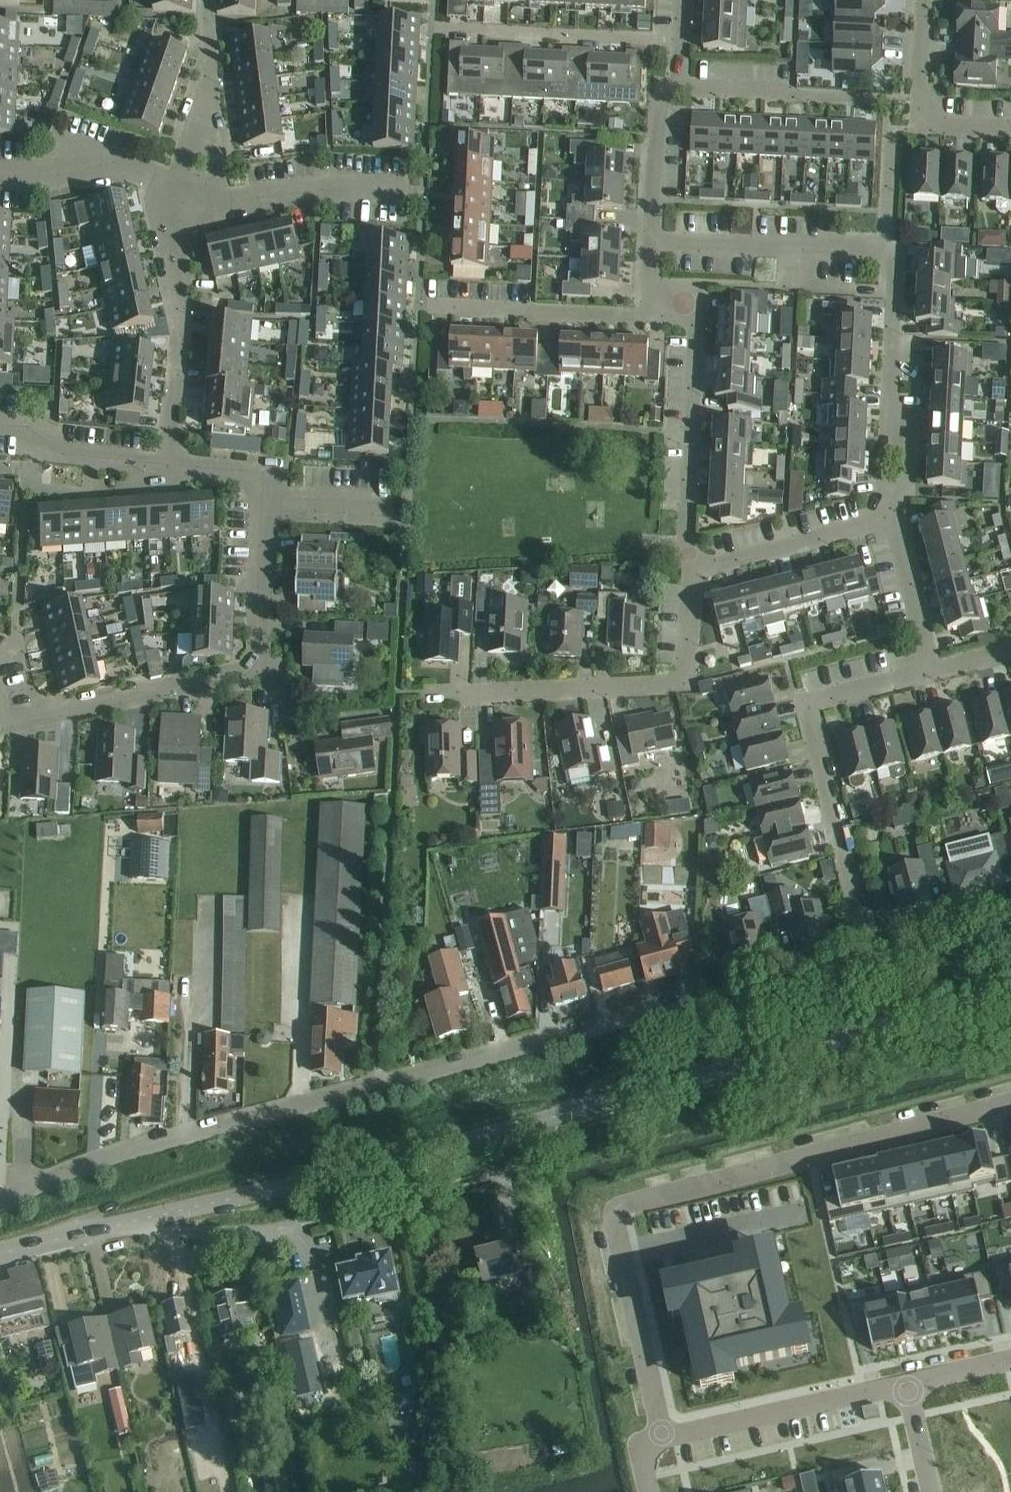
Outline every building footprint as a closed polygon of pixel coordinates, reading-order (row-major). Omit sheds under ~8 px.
[(216,14),(256,16),(256,0),(216,0),(216,14)] [(348,15),(348,2),(315,0),(296,0),(296,13),(348,15)] [(354,9),(368,10),(369,0),(354,0),(354,9)] [(466,18),(467,3),(645,12),(645,0),(447,0),(446,17),(466,18)] [(785,9),(793,10),(794,0),(785,0),(785,9)] [(836,19),(874,20),(874,6),(884,7),(884,0),(837,0),(836,19)] [(118,5),(53,1),(53,15),(117,19),(118,5)] [(800,1),(799,16),(813,17),(814,1),(800,1)] [(962,33),(961,45),(989,46),(989,45),(1009,46),(1010,34),(997,33),(999,6),(959,4),(958,32),(962,33)] [(705,5),(704,27),(745,29),(746,7),(705,5)] [(785,9),(784,30),(792,31),(793,10),(785,9)] [(18,47),(19,25),(16,25),(16,15),(0,14),(0,46),(18,47)] [(637,16),(637,30),(651,30),(651,17),(637,16)] [(378,18),(377,40),(419,43),(420,20),(378,18)] [(836,19),(835,45),(882,48),(883,35),(873,34),(874,20),(836,19)] [(328,25),(329,38),(338,37),(337,25),(328,25)] [(703,49),(736,50),(744,50),(745,29),(704,27),(703,49)] [(91,29),(87,41),(96,44),(100,32),(91,29)] [(779,42),(791,43),(792,31),(784,30),(779,30),(779,42)] [(799,32),(798,42),(809,43),(809,33),(799,32)] [(229,38),(231,58),(272,52),(270,33),(229,38)] [(71,36),(66,49),(68,49),(77,52),(81,40),(71,36)] [(312,38),(313,50),(323,50),(322,37),(312,38)] [(339,50),(338,37),(329,38),(329,50),(339,50)] [(148,39),(142,58),(180,73),(188,52),(148,39)] [(377,40),(376,60),(418,64),(419,43),(377,40)] [(92,56),(96,44),(87,41),(83,53),(92,56)] [(308,42),(296,43),(297,50),(309,48),(308,42)] [(448,95),(480,97),(481,80),(483,49),(467,48),(467,44),(450,43),(448,95)] [(798,43),(797,59),(809,59),(810,44),(798,43)] [(881,60),(882,48),(835,45),(833,73),(871,74),(872,59),(881,60)] [(989,58),(989,46),(961,45),(960,57),(957,57),(955,84),(995,86),(996,58),(989,58)] [(17,69),(18,47),(0,46),(0,68),(17,69)] [(483,49),(481,80),(480,97),(513,99),(515,46),(499,46),(498,50),(483,49)] [(515,46),(513,99),(544,100),(545,84),(546,52),(530,52),(530,47),(515,46)] [(73,64),(77,52),(68,49),(66,49),(63,61),(73,64)] [(546,52),(545,84),(544,100),(576,102),(579,50),(563,49),(562,53),(546,52)] [(323,62),(323,50),(313,50),(313,62),(323,62)] [(579,50),(576,102),(608,103),(609,85),(611,56),(594,55),(594,50),(579,50)] [(231,58),(234,80),(275,74),(272,52),(231,58)] [(611,56),(609,85),(608,103),(640,105),(643,53),(626,52),(626,56),(611,56)] [(142,58),(134,80),(173,94),(180,73),(142,58)] [(376,60),(375,84),(417,87),(418,64),(376,60)] [(16,90),(17,69),(0,68),(0,90),(16,90)] [(330,69),(330,81),(340,80),(339,69),(330,69)] [(77,70),(73,81),(82,85),(86,74),(77,70)] [(234,80),(237,103),(278,98),(275,74),(234,80)] [(57,80),(53,92),(58,94),(62,95),(66,83),(57,80)] [(134,80),(127,100),(167,113),(173,94),(134,80)] [(340,93),(340,80),(330,81),(331,94),(340,93)] [(78,97),(82,85),(73,81),(69,94),(78,97)] [(314,81),(315,93),(325,93),(324,81),(314,81)] [(375,84),(374,106),(416,109),(417,87),(375,84)] [(15,112),(16,90),(0,90),(0,111),(15,112)] [(44,113),(54,117),(58,107),(58,106),(62,95),(58,94),(53,92),(49,103),(48,103),(44,113)] [(325,105),(325,93),(315,93),(316,106),(325,105)] [(237,103),(239,125),(281,119),(278,98),(237,103)] [(159,135),(167,113),(127,100),(120,121),(159,135)] [(374,106),(373,128),(415,132),(416,109),(374,106)] [(14,134),(15,112),(0,111),(0,134),(14,134)] [(443,111),(442,122),(443,123),(454,123),(455,111),(443,111)] [(332,112),(332,123),(341,122),(341,112),(332,112)] [(693,114),(691,152),(713,153),(715,115),(709,115),(693,114)] [(715,115),(713,153),(736,154),(739,116),(723,115),(715,115)] [(739,116),(736,154),(759,155),(761,117),(755,117),(739,116)] [(515,117),(515,126),(524,127),(524,117),(515,117)] [(761,117),(759,155),(779,156),(781,157),(783,157),(784,125),(785,119),(783,119),(782,119),(769,118),(761,117)] [(284,141),(281,119),(239,125),(242,146),(284,141)] [(608,129),(622,129),(623,120),(609,119),(608,129)] [(784,125),(783,157),(803,158),(805,120),(800,120),(785,119),(784,125)] [(805,120),(803,158),(826,159),(828,159),(829,121),(814,120),(805,120)] [(829,121),(828,159),(844,160),(850,160),(852,122),(850,122),(848,122),(846,122),(829,121)] [(342,137),(341,122),(332,123),(333,137),(342,137)] [(852,122),(850,160),(874,161),(876,124),(860,123),(860,122),(852,122)] [(42,123),(38,135),(47,138),(51,127),(42,123)] [(414,150),(415,132),(373,128),(372,148),(414,150)] [(317,137),(317,150),(326,149),(326,137),(317,137)] [(457,137),(456,159),(493,161),(494,139),(457,137)] [(588,166),(587,181),(623,183),(625,158),(598,157),(598,144),(570,142),(570,156),(574,156),(574,165),(588,166)] [(528,151),(528,163),(537,163),(537,152),(528,151)] [(912,196),(941,197),(943,155),(915,154),(912,196)] [(943,155),(941,197),(944,197),(944,206),(967,207),(967,199),(970,199),(972,157),(943,155)] [(996,200),(996,208),(1000,213),(1006,214),(1010,210),(1010,201),(1010,184),(1010,159),(984,157),(982,199),(996,200)] [(456,159),(455,181),(492,183),(493,161),(456,159)] [(536,176),(537,163),(528,163),(527,176),(536,176)] [(455,181),(453,202),(491,204),(492,183),(455,181)] [(567,207),(566,220),(594,221),(595,208),(622,210),(623,183),(587,181),(586,197),(572,197),(572,207),(567,207)] [(745,188),(745,192),(756,193),(756,181),(744,181),(743,188),(745,188)] [(851,184),(850,196),(862,196),(862,189),(858,185),(851,184)] [(699,198),(712,199),(712,190),(700,190),(699,198)] [(712,190),(712,199),(724,200),(725,191),(712,190)] [(745,192),(745,201),(757,201),(757,193),(756,193),(745,192)] [(757,193),(757,201),(770,202),(770,193),(757,193)] [(80,225),(86,223),(87,225),(125,216),(120,194),(75,205),(80,225)] [(526,194),(526,205),(535,206),(535,194),(526,194)] [(790,203),(803,204),(803,195),(791,194),(790,203)] [(803,195),(803,204),(815,205),(816,196),(803,195)] [(836,206),(849,206),(849,198),(836,197),(836,206)] [(849,198),(849,206),(861,207),(861,198),(849,198)] [(57,202),(48,203),(50,216),(59,215),(57,202)] [(453,202),(452,223),(490,225),(491,204),(453,202)] [(534,218),(535,206),(526,205),(525,218),(534,218)] [(10,234),(11,214),(0,213),(0,234),(10,234)] [(87,225),(91,246),(130,238),(125,216),(87,225)] [(584,243),(583,259),(619,261),(621,235),(593,234),(594,221),(566,220),(566,221),(566,228),(566,233),(571,233),(570,243),(584,243)] [(271,225),(279,266),(300,261),(290,221),(271,225)] [(35,225),(36,236),(46,235),(44,223),(35,225)] [(452,223),(451,244),(489,246),(490,225),(452,223)] [(248,229),(258,270),(279,266),(271,225),(248,229)] [(321,226),(320,238),(330,239),(330,226),(321,226)] [(229,234),(237,275),(258,270),(248,229),(229,234)] [(941,229),(941,243),(955,243),(955,229),(941,229)] [(939,233),(921,231),(920,241),(938,243),(939,233)] [(1007,234),(993,233),(992,246),(1007,246),(1007,234)] [(9,255),(10,234),(0,234),(0,254),(9,255)] [(215,280),(237,275),(229,234),(206,238),(215,280)] [(47,248),(46,235),(36,236),(38,249),(47,248)] [(368,236),(366,258),(408,260),(409,238),(368,236)] [(524,236),(523,248),(532,249),(533,236),(524,236)] [(91,246),(96,267),(135,259),(130,238),(91,246)] [(52,241),(53,253),(63,252),(70,251),(69,239),(61,240),(52,241)] [(450,267),(454,267),(453,277),(484,279),(485,269),(488,269),(489,246),(451,244),(450,267)] [(919,256),(918,279),(951,281),(955,281),(965,282),(967,258),(962,257),(963,246),(957,246),(932,245),(931,257),(919,256)] [(533,249),(532,249),(523,248),(523,260),(532,261),(533,249)] [(1003,250),(1002,264),(1010,265),(1010,251),(1003,250)] [(64,265),(63,252),(53,253),(55,266),(64,265)] [(8,279),(9,255),(0,254),(0,278),(8,279)] [(366,258),(365,280),(407,281),(408,260),(366,258)] [(96,267),(101,288),(139,280),(135,259),(96,267)] [(618,287),(619,261),(583,259),(582,275),(568,274),(568,284),(563,284),(562,297),(590,298),(591,286),(618,287)] [(348,264),(333,263),(333,276),(347,277),(348,264)] [(319,265),(318,278),(328,278),(328,265),(319,265)] [(39,268),(40,280),(50,279),(48,267),(39,268)] [(327,290),(328,278),(318,278),(318,290),(327,290)] [(51,292),(50,279),(40,280),(41,293),(51,292)] [(918,279),(917,300),(949,302),(950,301),(951,281),(918,279)] [(101,288),(106,309),(144,300),(139,280),(101,288)] [(365,280),(364,300),(406,303),(407,281),(365,280)] [(998,295),(997,305),(1009,305),(1010,290),(1010,287),(1010,285),(1010,284),(1010,283),(998,282),(998,283),(998,295)] [(56,284),(58,296),(67,296),(65,283),(56,284)] [(212,295),(211,308),(223,310),(225,297),(212,295)] [(68,308),(67,296),(58,296),(59,309),(68,308)] [(720,310),(719,322),(718,333),(751,334),(751,335),(751,334),(756,335),(758,300),(733,298),(732,311),(720,310)] [(149,322),(144,300),(106,309),(111,331),(149,322)] [(364,300),(363,323),(405,325),(406,303),(364,300)] [(917,300),(916,322),(928,322),(927,334),(960,336),(961,324),(953,323),(954,301),(950,301),(949,302),(917,300)] [(6,321),(6,314),(12,314),(12,302),(6,301),(0,301),(0,321),(6,321)] [(227,312),(240,313),(241,304),(228,303),(227,312)] [(838,339),(838,340),(839,340),(839,339),(871,340),(872,318),(860,317),(861,305),(823,303),(822,315),(835,316),(834,339),(838,339)] [(241,304),(240,313),(253,314),(254,305),(241,304)] [(288,306),(288,315),(310,315),(310,305),(300,306),(288,306)] [(996,305),(996,313),(1008,313),(1009,305),(997,305),(996,305)] [(275,306),(275,314),(275,315),(288,315),(288,306),(275,306)] [(317,309),(316,321),(326,322),(326,309),(317,309)] [(43,311),(44,322),(54,322),(52,310),(43,311)] [(211,317),(209,339),(250,342),(252,320),(211,317)] [(13,345),(14,321),(6,321),(0,321),(0,345),(13,345)] [(325,334),(326,322),(316,321),(316,333),(325,334)] [(783,321),(783,336),(792,336),(792,322),(783,321)] [(55,335),(54,322),(44,322),(46,336),(55,335)] [(298,337),(297,346),(303,347),(304,347),(307,347),(309,323),(300,322),(298,337)] [(363,323),(362,344),(404,347),(405,325),(363,323)] [(798,325),(798,337),(807,337),(808,325),(798,325)] [(996,338),(1007,339),(1008,329),(996,328),(996,338)] [(451,369),(461,369),(463,369),(465,377),(471,378),(472,370),(474,332),(451,331),(450,342),(438,341),(437,371),(451,372),(451,369)] [(474,332),(472,370),(492,371),(494,333),(474,332)] [(494,333),(492,371),(513,372),(515,334),(494,333)] [(718,333),(717,354),(750,356),(751,335),(751,334),(718,333)] [(515,334),(513,372),(534,373),(534,377),(547,378),(549,347),(538,346),(538,335),(515,334)] [(288,338),(288,345),(297,346),(298,337),(288,336),(288,338)] [(549,347),(547,378),(561,378),(561,374),(581,375),(583,338),(561,337),(560,348),(549,347)] [(807,337),(798,337),(798,348),(815,350),(816,338),(807,337)] [(583,338),(581,375),(603,376),(605,339),(583,338)] [(209,339),(207,360),(248,364),(250,342),(209,339)] [(605,339),(603,376),(624,378),(626,340),(605,339)] [(833,359),(832,361),(833,360),(838,360),(870,362),(871,340),(839,339),(839,340),(838,340),(837,359),(833,359)] [(626,340),(624,378),(645,379),(644,382),(658,383),(660,352),(648,352),(649,341),(626,340)] [(362,344),(361,365),(392,368),(402,369),(404,347),(362,344)] [(6,367),(12,367),(13,345),(0,345),(0,367),(6,367)] [(111,345),(109,366),(150,371),(153,349),(111,345)] [(783,345),(782,358),(791,358),(791,345),(783,345)] [(1007,357),(1007,345),(999,345),(998,357),(1007,357)] [(327,348),(314,347),(313,360),(326,361),(327,348)] [(61,350),(60,362),(70,362),(71,350),(61,350)] [(934,353),(933,376),(965,378),(966,378),(966,377),(971,378),(972,355),(934,353)] [(717,354),(716,376),(749,378),(749,377),(750,356),(717,354)] [(287,355),(286,368),(295,369),(297,356),(287,355)] [(790,370),(791,358),(782,358),(782,369),(790,370)] [(210,383),(210,384),(246,384),(248,364),(207,360),(205,383),(210,383)] [(832,361),(831,381),(824,381),(823,394),(856,396),(857,383),(869,383),(870,362),(838,360),(833,360),(832,361)] [(69,375),(70,362),(60,362),(60,374),(69,375)] [(351,364),(350,390),(391,392),(392,368),(361,365),(351,364)] [(109,366),(107,388),(148,392),(150,371),(109,366)] [(6,367),(0,367),(0,389),(12,390),(12,376),(6,375),(6,367)] [(286,368),(284,379),(290,380),(294,380),(295,369),(286,368)] [(37,370),(36,383),(49,383),(49,370),(37,370)] [(301,372),(300,385),(309,386),(310,373),(301,372)] [(715,397),(729,398),(728,410),(733,410),(733,411),(751,412),(761,412),(762,399),(753,399),(754,377),(749,377),(749,378),(716,376),(715,397)] [(933,376),(932,398),(965,399),(966,378),(965,378),(933,376)] [(992,401),(996,401),(1004,401),(1006,380),(993,379),(992,401)] [(796,380),(795,393),(803,393),(804,380),(796,380)] [(210,384),(208,404),(253,407),(255,385),(246,384),(210,384)] [(308,398),(309,386),(300,385),(299,397),(308,398)] [(107,388),(104,410),(115,412),(114,422),(119,423),(138,425),(139,414),(146,415),(148,392),(107,388)] [(350,390),(349,412),(390,414),(391,392),(350,390)] [(803,405),(803,393),(795,393),(794,404),(803,405)] [(834,429),(834,430),(834,429),(866,431),(868,408),(855,407),(856,396),(823,394),(822,406),(830,406),(829,429),(834,429)] [(932,398),(931,419),(963,421),(965,399),(932,398)] [(454,400),(453,414),(467,414),(467,401),(454,400)] [(774,413),(779,413),(788,414),(788,401),(780,401),(774,400),(774,413)] [(59,401),(58,414),(67,415),(68,402),(59,401)] [(996,401),(995,413),(995,422),(1003,423),(1004,401),(996,401)] [(479,416),(490,417),(491,403),(480,402),(479,416)] [(491,403),(490,417),(503,418),(504,403),(491,403)] [(212,427),(245,430),(251,431),(253,407),(208,404),(206,426),(212,427)] [(589,422),(600,422),(601,408),(590,407),(589,422)] [(601,408),(600,422),(613,423),(614,408),(601,408)] [(651,408),(651,422),(661,423),(661,408),(651,408)] [(569,411),(569,419),(578,419),(578,411),(569,411)] [(714,422),(713,442),(713,444),(745,446),(745,447),(750,447),(750,446),(751,446),(750,446),(752,424),(751,424),(751,412),(733,411),(732,423),(714,422)] [(349,412),(348,433),(389,434),(390,414),(349,412)] [(787,425),(788,414),(779,413),(779,425),(787,425)] [(297,415),(296,428),(305,429),(307,416),(297,415)] [(931,419),(930,440),(962,442),(963,421),(931,419)] [(212,427),(210,449),(210,450),(260,455),(261,440),(245,439),(245,430),(212,427)] [(296,428),(295,441),(294,450),(305,450),(306,440),(305,440),(305,429),(296,428)] [(828,449),(828,450),(833,450),(833,451),(865,452),(866,431),(834,429),(834,430),(833,449),(828,449)] [(286,430),(272,430),(271,441),(285,442),(286,430)] [(1000,444),(1008,445),(1009,432),(1001,432),(1000,444)] [(348,433),(347,447),(333,447),(333,459),(360,460),(360,453),(388,454),(389,434),(348,433)] [(793,435),(792,447),(801,448),(801,436),(793,435)] [(966,464),(966,463),(961,463),(962,442),(930,440),(929,462),(961,464),(961,463),(966,464)] [(713,444),(712,466),(745,468),(745,467),(753,468),(754,446),(751,446),(750,446),(750,447),(745,447),(745,446),(713,444)] [(1007,456),(1008,445),(1000,444),(999,456),(1007,456)] [(828,450),(826,484),(825,496),(851,497),(852,473),(864,473),(865,452),(833,451),(833,450),(828,450)] [(777,457),(776,469),(777,470),(785,470),(786,457),(777,457)] [(929,462),(927,484),(965,485),(966,464),(961,463),(961,464),(929,462)] [(712,466),(711,480),(711,488),(743,489),(743,488),(748,489),(748,488),(744,488),(745,468),(712,466)] [(784,481),(785,470),(777,470),(776,469),(776,481),(784,481)] [(7,527),(10,485),(0,484),(0,526),(7,527)] [(991,487),(991,499),(999,499),(1000,487),(991,487)] [(711,488),(709,509),(722,509),(722,523),(747,524),(748,489),(743,488),(743,489),(711,488)] [(775,502),(783,503),(784,490),(776,490),(775,502)] [(189,497),(193,538),(213,536),(209,495),(189,497)] [(789,496),(788,513),(803,510),(803,496),(789,496)] [(167,498),(173,539),(193,538),(189,497),(167,498)] [(147,500),(151,541),(173,539),(167,498),(147,500)] [(125,501),(128,543),(151,541),(147,500),(125,501)] [(103,503),(106,544),(128,543),(125,501),(103,503)] [(81,505),(85,546),(106,544),(103,503),(81,505)] [(920,524),(926,546),(957,538),(957,539),(958,539),(957,538),(962,537),(953,503),(929,509),(932,521),(920,524)] [(59,506),(63,547),(85,546),(81,505),(59,506)] [(39,549),(63,547),(59,506),(36,508),(39,549)] [(1000,514),(992,516),(995,528),(1003,526),(1000,514)] [(330,538),(330,545),(338,546),(339,540),(364,541),(364,535),(330,533),(330,538)] [(997,537),(1000,549),(1009,547),(1005,535),(997,537)] [(299,547),(298,572),(317,573),(337,574),(338,546),(330,545),(330,538),(301,536),(301,547),(299,547)] [(926,546),(931,567),(963,559),(958,539),(957,539),(957,538),(926,546)] [(1009,547),(1000,549),(1004,561),(1010,559),(1010,556),(1009,547)] [(1,559),(1,568),(13,569),(14,560),(1,559)] [(931,567),(937,588),(968,580),(963,559),(931,567)] [(846,597),(847,602),(880,593),(874,568),(862,571),(859,560),(838,565),(846,597)] [(817,570),(825,602),(845,597),(846,597),(838,565),(817,570)] [(598,568),(571,566),(570,588),(597,590),(598,568)] [(601,566),(600,582),(613,582),(614,566),(601,566)] [(648,568),(633,567),(631,592),(646,592),(648,568)] [(537,569),(521,569),(521,585),(537,585),(537,569)] [(796,576),(804,607),(825,602),(817,570),(796,576)] [(297,578),(296,599),(297,599),(296,611),(309,612),(324,613),(326,613),(326,605),(335,605),(336,601),(343,601),(344,574),(337,574),(317,573),(298,572),(297,578)] [(417,575),(416,594),(432,595),(433,576),(417,575)] [(171,577),(172,586),(184,585),(185,585),(184,576),(171,577)] [(775,581),(783,613),(804,607),(796,576),(775,581)] [(159,588),(172,586),(171,577),(158,579),(159,588)] [(215,577),(202,577),(202,586),(215,587),(215,577)] [(424,656),(423,661),(440,662),(457,663),(457,658),(459,634),(470,635),(472,606),(470,606),(472,577),(452,577),(450,605),(449,615),(426,614),(424,656)] [(85,582),(87,592),(99,590),(98,580),(85,582)] [(937,588),(942,609),(973,601),(973,600),(978,599),(978,600),(979,600),(978,598),(973,599),(968,580),(937,588)] [(128,583),(129,592),(142,590),(140,581),(128,583)] [(754,586),(762,618),(765,627),(785,622),(783,613),(775,581),(754,586)] [(75,594),(87,592),(85,582),(73,584),(75,594)] [(116,594),(129,592),(128,583),(115,585),(116,594)] [(733,592),(741,623),(762,618),(754,586),(733,592)] [(36,593),(38,602),(63,596),(61,587),(36,593)] [(477,589),(475,621),(488,622),(486,652),(523,654),(526,604),(490,602),(491,590),(477,589)] [(191,591),(191,614),(232,616),(233,593),(191,591)] [(720,629),(741,623),(733,592),(712,597),(720,629)] [(598,593),(597,621),(608,621),(607,646),(622,647),(622,653),(643,654),(645,610),(624,609),(625,595),(598,593)] [(537,596),(537,611),(547,611),(547,597),(537,596)] [(551,614),(550,656),(580,657),(581,626),(593,626),(594,613),(596,613),(597,597),(576,596),(575,615),(551,614)] [(121,599),(124,612),(134,609),(131,597),(121,599)] [(39,608),(44,630),(84,621),(79,599),(39,608)] [(987,632),(979,600),(978,600),(978,599),(973,600),(973,601),(942,609),(947,630),(959,627),(962,638),(987,632)] [(141,601),(142,614),(149,613),(151,613),(150,600),(141,601)] [(384,605),(383,618),(397,618),(397,605),(384,605)] [(137,621),(134,609),(124,612),(127,624),(137,621)] [(153,626),(151,613),(149,613),(142,614),(144,627),(153,626)] [(191,614),(190,635),(232,637),(232,616),(191,614)] [(44,630),(49,650),(88,642),(84,621),(44,630)] [(121,622),(105,625),(107,634),(123,631),(121,622)] [(305,635),(304,667),(333,668),(333,672),(351,672),(352,641),(362,642),(363,624),(335,622),(334,636),(305,635)] [(368,624),(366,641),(387,642),(389,625),(368,624)] [(877,629),(879,637),(891,634),(889,626),(877,629)] [(128,629),(134,654),(143,651),(138,627),(128,629)] [(833,634),(835,642),(847,639),(845,631),(833,634)] [(823,645),(835,642),(833,634),(821,637),(823,645)] [(190,635),(189,658),(187,657),(182,662),(182,672),(206,667),(206,658),(231,659),(232,637),(190,635)] [(49,650),(53,672),(92,663),(88,642),(49,650)] [(791,645),(793,653),(805,650),(803,642),(791,645)] [(121,645),(118,650),(119,657),(129,655),(127,644),(121,645)] [(781,656),(793,653),(791,645),(779,648),(781,656)] [(144,653),(143,651),(134,654),(137,666),(146,664),(149,679),(162,676),(156,650),(144,653)] [(749,655),(751,663),(763,660),(761,652),(749,655)] [(740,666),(751,663),(749,655),(738,658),(740,666)] [(705,659),(705,663),(708,667),(712,667),(715,664),(715,660),(713,657),(708,657),(705,659)] [(95,677),(92,663),(53,672),(58,693),(109,682),(107,674),(95,677)] [(726,687),(733,716),(774,705),(767,677),(726,687)] [(713,682),(699,685),(702,696),(715,692),(713,682)] [(1010,736),(1010,692),(1000,695),(1010,736)] [(983,743),(1010,736),(1000,695),(972,702),(983,743)] [(733,716),(740,743),(781,732),(774,705),(733,716)] [(933,712),(943,753),(971,746),(961,705),(933,712)] [(227,712),(224,762),(251,763),(250,781),(280,783),(281,756),(266,755),(266,741),(268,741),(269,733),(267,733),(268,714),(227,712)] [(916,760),(943,753),(933,712),(905,719),(916,760)] [(629,735),(616,739),(622,768),(639,765),(638,756),(675,748),(668,715),(641,721),(640,717),(625,720),(629,735)] [(199,718),(163,716),(159,784),(195,786),(195,791),(208,791),(210,751),(198,750),(199,718)] [(355,738),(316,744),(321,779),(375,772),(369,736),(389,734),(387,719),(353,724),(355,738)] [(591,778),(615,773),(610,749),(596,752),(589,719),(558,726),(568,772),(565,772),(568,788),(592,783),(591,778)] [(865,730),(876,771),(877,770),(880,779),(891,776),(896,778),(904,776),(906,771),(904,763),(893,723),(865,730)] [(494,752),(478,753),(481,817),(501,816),(500,781),(532,780),(530,725),(493,726),(494,752)] [(426,779),(433,779),(459,779),(459,783),(476,783),(475,754),(460,754),(460,726),(420,727),(420,745),(425,745),(426,779)] [(838,738),(848,778),(851,786),(855,789),(863,786),(866,782),(863,774),(876,771),(865,730),(838,738)] [(133,758),(134,733),(99,731),(96,782),(129,784),(129,789),(145,790),(146,759),(133,758)] [(788,759),(781,732),(740,743),(747,770),(788,759)] [(692,747),(691,747),(693,754),(706,750),(704,744),(692,747)] [(22,748),(19,800),(55,801),(54,813),(69,814),(70,786),(57,785),(59,750),(22,748)] [(703,753),(695,755),(697,766),(706,764),(703,753)] [(986,769),(990,785),(1010,779),(1010,763),(986,769)] [(750,782),(757,810),(798,800),(791,771),(750,782)] [(983,775),(973,778),(975,789),(986,786),(983,775)] [(721,813),(715,785),(703,787),(709,815),(721,813)] [(1000,810),(1010,807),(1010,796),(1008,786),(994,789),(1000,810)] [(925,791),(917,793),(919,804),(931,801),(929,793),(925,791)] [(917,793),(905,795),(908,807),(919,804),(917,793)] [(989,794),(975,798),(976,806),(984,811),(993,809),(989,794)] [(135,809),(146,810),(147,798),(136,797),(135,809)] [(689,799),(681,800),(683,813),(690,812),(689,799)] [(757,810),(764,836),(805,826),(798,800),(757,810)] [(899,810),(897,800),(885,803),(888,814),(899,810)] [(625,817),(622,801),(606,804),(608,819),(625,817)] [(863,802),(850,805),(853,819),(866,816),(863,802)] [(883,814),(880,803),(869,806),(872,816),(883,814)] [(311,1004),(315,1005),(314,1014),(311,1072),(322,1073),(324,1075),(330,1076),(332,1073),(339,1074),(341,1035),(356,1036),(357,1016),(354,1016),(364,808),(320,806),(311,1004)] [(138,835),(162,832),(163,814),(137,816),(138,835)] [(704,835),(718,832),(716,819),(705,822),(704,835)] [(248,932),(280,933),(283,821),(251,820),(248,932)] [(69,825),(57,826),(56,823),(35,824),(36,839),(57,837),(57,836),(70,835),(69,825)] [(641,823),(611,828),(610,839),(620,840),(641,837),(641,823)] [(646,825),(646,848),(663,849),(664,825),(646,825)] [(768,852),(771,864),(812,854),(805,826),(764,836),(764,837),(753,839),(751,843),(754,853),(757,855),(768,852)] [(596,831),(596,844),(607,844),(607,832),(607,830),(596,830),(596,831)] [(1004,839),(1002,832),(989,836),(989,834),(945,846),(950,863),(947,863),(956,897),(1005,884),(1005,883),(1010,881),(1010,865),(1004,839)] [(578,834),(578,839),(584,844),(584,858),(591,858),(592,834),(578,834)] [(718,835),(706,838),(709,850),(721,847),(718,835)] [(544,837),(541,897),(540,909),(564,910),(568,839),(544,837)] [(132,840),(130,879),(168,881),(170,842),(132,840)] [(941,882),(931,844),(917,847),(920,862),(890,870),(900,911),(932,903),(927,885),(941,882)] [(709,872),(704,874),(707,886),(724,882),(721,870),(709,872)] [(764,879),(764,882),(765,884),(767,885),(769,886),(771,886),(773,885),(775,883),(775,880),(775,878),(773,876),(771,875),(769,875),(767,876),(765,877),(764,879)] [(794,887),(767,894),(773,919),(787,916),(796,950),(828,941),(818,902),(799,907),(794,887)] [(773,923),(766,896),(748,900),(752,917),(726,924),(737,965),(768,957),(760,926),(773,923)] [(243,1032),(246,921),(246,898),(226,898),(223,1031),(243,1032)] [(505,914),(475,922),(476,926),(493,987),(498,986),(508,1020),(531,1013),(524,988),(534,985),(530,968),(519,970),(519,967),(537,963),(538,941),(532,920),(529,913),(528,909),(505,914)] [(638,948),(647,981),(680,971),(677,961),(692,956),(679,912),(641,922),(648,945),(638,948)] [(467,926),(454,930),(461,953),(474,949),(467,926)] [(454,935),(443,938),(446,949),(457,946),(454,935)] [(440,996),(426,1000),(437,1040),(467,1032),(456,995),(467,992),(455,950),(429,957),(440,996)] [(621,953),(594,960),(603,993),(635,985),(627,962),(624,963),(621,953)] [(104,994),(102,1030),(128,1032),(129,1012),(133,1012),(140,1013),(140,996),(134,996),(130,996),(122,995),(123,984),(124,971),(124,956),(109,955),(106,955),(105,976),(104,982),(104,994)] [(555,978),(547,980),(548,986),(554,1007),(586,997),(581,977),(582,977),(580,971),(578,963),(577,961),(552,968),(555,978)] [(23,1073),(81,1076),(85,994),(27,991),(23,1073)] [(140,995),(139,1023),(170,1025),(171,997),(140,995)] [(257,1035),(257,1041),(261,1045),(267,1046),(272,1041),(272,1035),(268,1031),(261,1031),(257,1035)] [(198,1034),(198,1045),(206,1045),(204,1093),(226,1094),(227,1082),(232,1082),(233,1058),(234,1058),(234,1056),(234,1054),(235,1054),(244,1054),(245,1036),(228,1035),(206,1035),(198,1034)] [(164,1098),(159,1097),(159,1085),(153,1085),(154,1070),(130,1068),(127,1118),(141,1119),(141,1124),(163,1125),(164,1098)] [(764,1092),(761,1082),(743,1087),(746,1098),(764,1092)] [(33,1124),(78,1127),(80,1092),(35,1090),(33,1124)] [(986,1136),(962,1142),(972,1185),(995,1180),(996,1185),(1010,1182),(1005,1158),(998,1159),(991,1161),(986,1136)] [(962,1142),(941,1146),(952,1195),(973,1191),(972,1185),(962,1142)] [(941,1146),(920,1151),(931,1200),(952,1195),(941,1146)] [(920,1151),(899,1156),(909,1205),(931,1200),(920,1151)] [(899,1156),(878,1161),(889,1209),(909,1205),(899,1156)] [(878,1161),(857,1165),(868,1214),(889,1209),(878,1161)] [(837,1195),(825,1198),(830,1222),(868,1214),(857,1165),(832,1171),(837,1195)] [(979,1217),(963,1221),(965,1229),(981,1225),(979,1217)] [(953,1223),(937,1227),(939,1235),(954,1231),(953,1223)] [(937,1227),(926,1229),(927,1237),(939,1235),(937,1227)] [(911,1232),(895,1236),(896,1244),(912,1241),(911,1232)] [(895,1236),(883,1238),(885,1247),(896,1244),(895,1236)] [(940,1240),(929,1243),(931,1251),(942,1249),(940,1240)] [(519,1251),(517,1242),(475,1253),(483,1284),(523,1274),(525,1281),(541,1278),(533,1248),(519,1251)] [(735,1266),(659,1282),(668,1326),(680,1323),(697,1394),(739,1384),(737,1373),(813,1355),(803,1312),(792,1316),(775,1244),(732,1253),(735,1266)] [(909,1247),(898,1249),(900,1258),(911,1255),(909,1247)] [(898,1249),(886,1252),(888,1261),(900,1258),(898,1249)] [(394,1295),(395,1295),(387,1255),(356,1262),(357,1266),(336,1271),(342,1301),(363,1297),(364,1301),(378,1299),(379,1305),(396,1302),(394,1295)] [(876,1255),(864,1257),(867,1271),(879,1268),(876,1255)] [(994,1264),(999,1289),(1010,1286),(1010,1261),(994,1264)] [(987,1272),(949,1281),(961,1331),(984,1326),(979,1300),(986,1299),(992,1297),(987,1272)] [(0,1286),(0,1339),(0,1340),(47,1328),(34,1273),(21,1276),(22,1280),(0,1286)] [(298,1279),(269,1285),(280,1337),(309,1332),(298,1279)] [(949,1281),(928,1285),(939,1336),(961,1331),(949,1281)] [(928,1285),(907,1290),(918,1341),(939,1336),(928,1285)] [(907,1290),(886,1295),(897,1345),(918,1341),(907,1290)] [(234,1293),(211,1298),(213,1308),(205,1310),(210,1329),(216,1327),(218,1338),(243,1332),(244,1333),(255,1331),(249,1304),(238,1306),(234,1293)] [(886,1295),(848,1303),(853,1328),(867,1325),(873,1351),(897,1345),(886,1295)] [(190,1333),(182,1301),(159,1306),(166,1338),(163,1339),(166,1355),(167,1365),(173,1399),(187,1397),(180,1362),(176,1363),(176,1353),(172,1337),(190,1333)] [(122,1336),(109,1339),(113,1358),(114,1360),(114,1362),(116,1371),(130,1368),(127,1357),(139,1354),(154,1351),(144,1309),(124,1313),(118,1315),(122,1336)] [(70,1346),(62,1348),(66,1366),(66,1368),(68,1368),(70,1367),(73,1380),(75,1389),(94,1384),(94,1380),(93,1376),(94,1376),(116,1371),(114,1362),(114,1360),(113,1358),(109,1339),(103,1318),(94,1320),(65,1327),(70,1346)] [(306,1340),(282,1345),(290,1386),(314,1382),(306,1340)] [(49,1341),(35,1344),(39,1360),(53,1356),(49,1341)] [(218,1349),(208,1352),(211,1365),(221,1362),(218,1349)] [(119,1388),(108,1391),(113,1411),(125,1408),(119,1388)] [(419,1389),(391,1395),(395,1415),(423,1409),(419,1389)] [(877,1404),(862,1407),(865,1419),(880,1416),(877,1404)] [(566,1443),(552,1446),(554,1456),(568,1453),(566,1443)] [(830,1471),(833,1488),(838,1487),(839,1491),(886,1491),(883,1475),(858,1481),(855,1466),(830,1471)] [(34,1475),(39,1491),(41,1491),(56,1488),(55,1482),(58,1481),(54,1469),(34,1475)] [(800,1476),(799,1476),(801,1485),(802,1485),(816,1481),(814,1473),(800,1476)] [(793,1476),(781,1478),(784,1491),(796,1489),(793,1476)]
